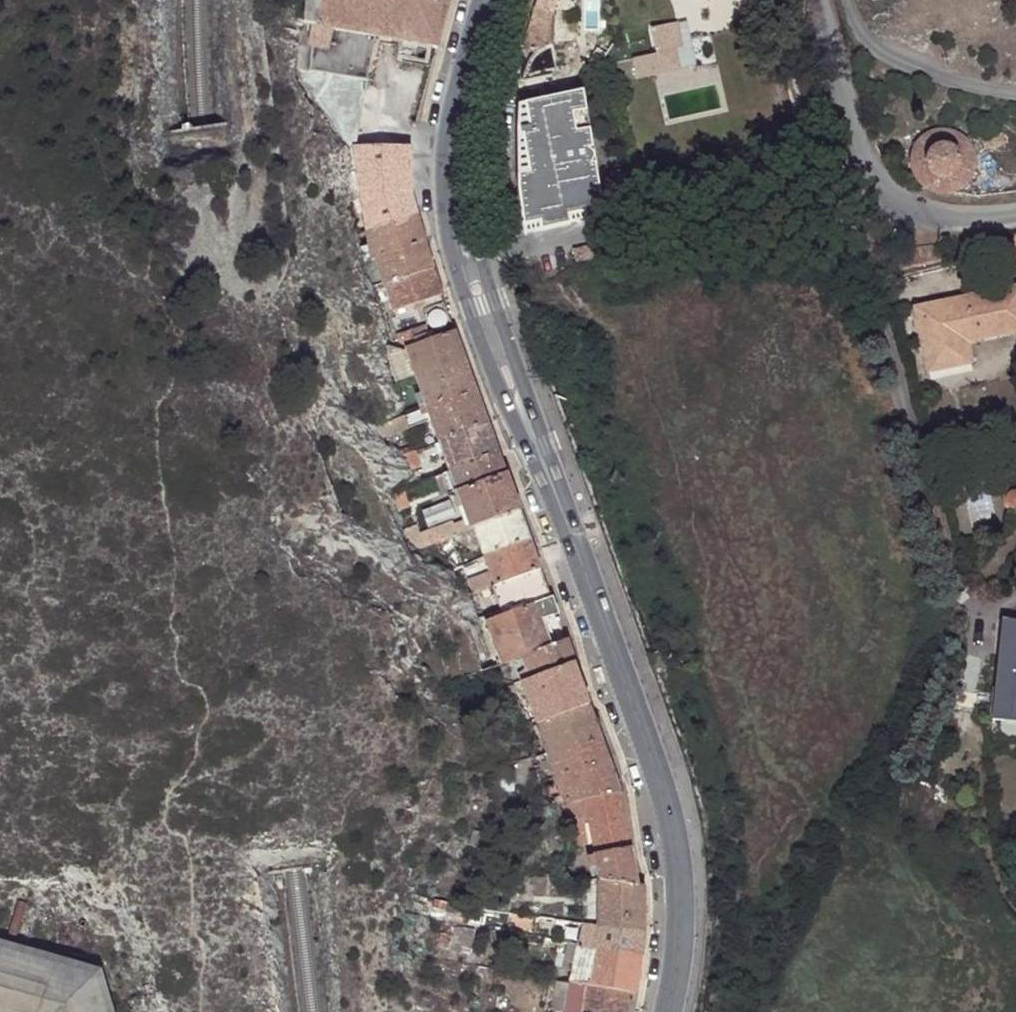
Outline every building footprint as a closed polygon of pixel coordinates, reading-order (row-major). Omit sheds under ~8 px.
[(435,48),(437,40),(447,4),(448,0),(305,0),(303,23),(311,24),(336,29),(376,37),(381,38),(399,41),(421,45),(435,48)] [(534,53),(551,52),(552,28),(553,17),(554,12),(557,0),(537,0),(530,25),(524,49),(534,53)] [(305,70),(368,82),(376,37),(336,29),(311,24),(305,70)] [(651,29),(657,54),(658,53),(675,50),(681,49),(677,24),(651,29)] [(376,37),(368,82),(373,83),(381,38),(376,37)] [(418,59),(421,45),(399,41),(396,56),(418,59)] [(675,50),(658,53),(662,74),(679,70),(675,50)] [(662,74),(658,53),(657,54),(633,59),(638,78),(662,74)] [(348,144),(356,145),(364,104),(368,82),(305,70),(300,69),(339,127),(342,132),(348,144)] [(585,91),(523,106),(529,130),(518,131),(523,176),(513,177),(515,194),(520,216),(538,212),(542,230),(606,216),(598,164),(594,164),(596,162),(596,159),(596,155),(595,153),(592,150),(595,149),(585,91)] [(523,176),(518,131),(529,130),(523,106),(517,106),(513,127),(512,143),(513,162),(513,177),(523,176)] [(973,173),(975,163),(975,162),(973,151),(970,145),(966,140),(961,136),(955,133),(943,131),(931,134),(922,140),(918,146),(915,151),(913,164),(915,175),(921,184),(931,191),(937,193),(944,193),(955,191),(965,185),(970,180),(973,173)] [(410,191),(410,147),(356,145),(360,192),(363,213),(365,230),(417,215),(410,191)] [(542,230),(538,212),(520,216),(526,234),(542,230)] [(425,244),(417,215),(365,230),(368,245),(370,261),(377,259),(425,244)] [(434,270),(425,244),(377,259),(385,285),(434,270)] [(370,261),(368,245),(361,247),(364,263),(370,261)] [(595,245),(573,251),(576,265),(599,260),(595,245)] [(935,245),(895,250),(896,255),(899,272),(939,262),(935,245)] [(443,296),(434,270),(385,285),(393,311),(414,305),(424,302),(443,296)] [(957,298),(958,306),(917,315),(927,362),(970,353),(967,343),(1015,333),(1015,286),(957,298)] [(958,306),(957,298),(915,307),(917,315),(958,306)] [(424,302),(414,305),(416,311),(425,308),(424,302)] [(465,359),(455,331),(430,340),(424,326),(398,336),(403,351),(407,350),(408,353),(411,361),(396,367),(402,382),(417,377),(465,359)] [(392,358),(396,367),(411,361),(408,353),(392,358)] [(972,364),(970,353),(927,362),(929,373),(972,364)] [(465,359),(417,377),(428,407),(476,389),(465,359)] [(476,389),(428,407),(431,415),(440,440),(488,423),(476,389)] [(405,416),(408,423),(431,415),(428,407),(405,416)] [(498,452),(488,423),(440,440),(445,453),(451,470),(498,452)] [(445,453),(440,440),(434,443),(438,455),(445,453)] [(401,448),(403,454),(414,450),(412,444),(401,448)] [(414,450),(403,454),(408,469),(420,465),(414,450)] [(508,480),(498,452),(451,470),(455,483),(458,491),(451,494),(457,508),(464,506),(469,520),(472,528),(519,511),(508,480)] [(455,483),(451,470),(436,476),(441,488),(455,483)] [(404,488),(394,491),(399,508),(410,504),(404,488)] [(1014,492),(1008,495),(1007,498),(1006,502),(1009,508),(1015,510),(1015,492),(1014,492)] [(529,539),(519,511),(472,528),(477,540),(483,557),(529,539)] [(456,534),(472,528),(469,520),(453,526),(456,534)] [(404,528),(412,550),(424,546),(419,533),(416,523),(404,528)] [(438,540),(456,534),(453,526),(452,524),(433,532),(432,528),(419,533),(424,546),(438,540)] [(443,553),(477,540),(472,528),(456,534),(438,540),(443,553)] [(488,571),(493,586),(539,568),(529,539),(483,557),(488,571)] [(485,621),(501,664),(520,657),(550,646),(541,619),(556,614),(539,568),(493,586),(504,614),(490,619),(485,621)] [(480,591),(493,586),(488,571),(468,579),(473,593),(480,591)] [(480,591),(490,619),(504,614),(493,586),(480,591)] [(994,721),(1015,723),(1015,621),(1005,620),(994,721)] [(550,646),(520,657),(525,671),(519,673),(522,682),(537,724),(538,724),(589,705),(575,666),(565,640),(550,646)] [(537,724),(522,682),(514,685),(530,727),(537,724)] [(589,705),(538,724),(548,752),(550,758),(558,755),(602,739),(589,705)] [(610,761),(602,739),(558,755),(550,758),(552,764),(557,777),(610,761)] [(550,758),(548,752),(534,756),(536,763),(550,758)] [(552,764),(550,758),(536,763),(538,768),(552,764)] [(621,792),(610,761),(557,777),(561,789),(566,803),(585,799),(621,792)] [(525,765),(511,767),(514,778),(521,777),(527,775),(525,765)] [(514,778),(516,789),(523,787),(521,777),(514,778)] [(566,803),(561,789),(554,792),(559,807),(563,806),(567,806),(566,803)] [(632,849),(621,792),(585,799),(591,835),(592,842),(594,854),(595,857),(632,849)] [(591,835),(585,799),(566,803),(567,806),(563,806),(576,838),(591,835)] [(485,835),(474,831),(469,846),(480,849),(485,835)] [(592,842),(591,835),(576,838),(579,844),(585,843),(592,842)] [(594,854),(592,842),(585,843),(587,856),(594,854)] [(639,887),(632,849),(595,857),(589,858),(591,869),(598,868),(600,880),(639,887)] [(598,868),(591,869),(593,881),(600,880),(598,868)] [(644,887),(639,887),(600,880),(597,925),(644,935),(644,887)] [(641,956),(644,935),(597,925),(593,946),(641,956)] [(476,939),(476,937),(477,932),(459,930),(456,953),(474,955),(476,939)] [(578,942),(562,939),(556,968),(573,971),(578,942)] [(103,970),(40,952),(0,941),(0,1011),(115,1011),(103,970)] [(637,994),(641,956),(593,946),(578,942),(573,971),(572,981),(630,993),(637,994)] [(630,993),(572,981),(566,1011),(627,1011),(630,993)]
